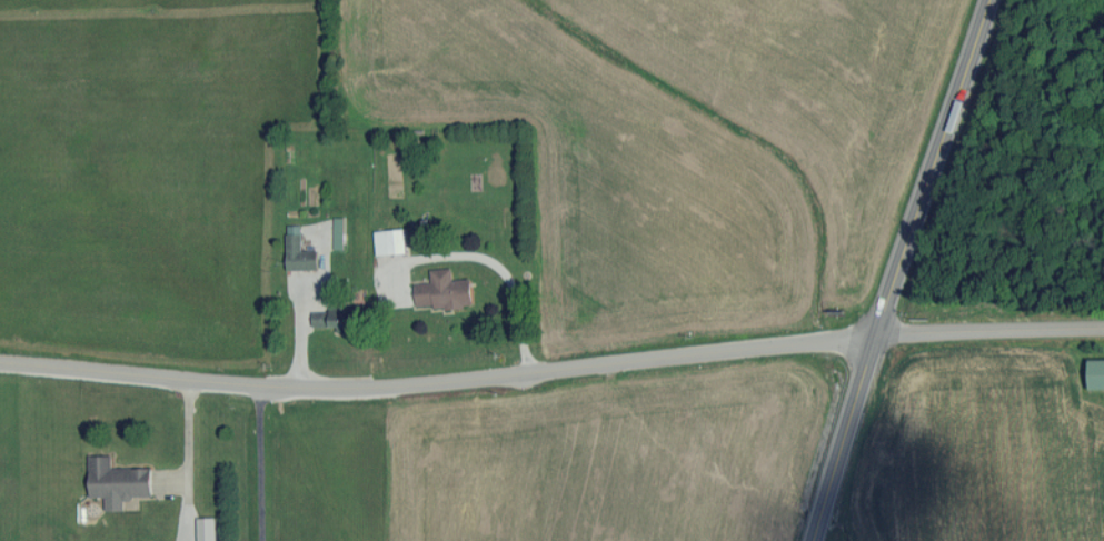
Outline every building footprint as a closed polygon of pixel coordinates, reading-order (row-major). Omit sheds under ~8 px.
[(289,270),(319,269),(319,250),(303,251),(303,226),(288,226),(289,270)] [(409,254),(409,230),(391,230),(391,254),(409,254)] [(417,283),(418,309),(478,306),(476,280),(455,281),(455,269),(432,270),(433,283),(417,283)] [(326,325),(326,312),(315,312),(315,325),(326,325)] [(1103,389),(1103,359),(1090,359),(1090,389),(1103,389)] [(90,497),(154,498),(154,468),(113,468),(113,456),(91,456),(90,497)]
